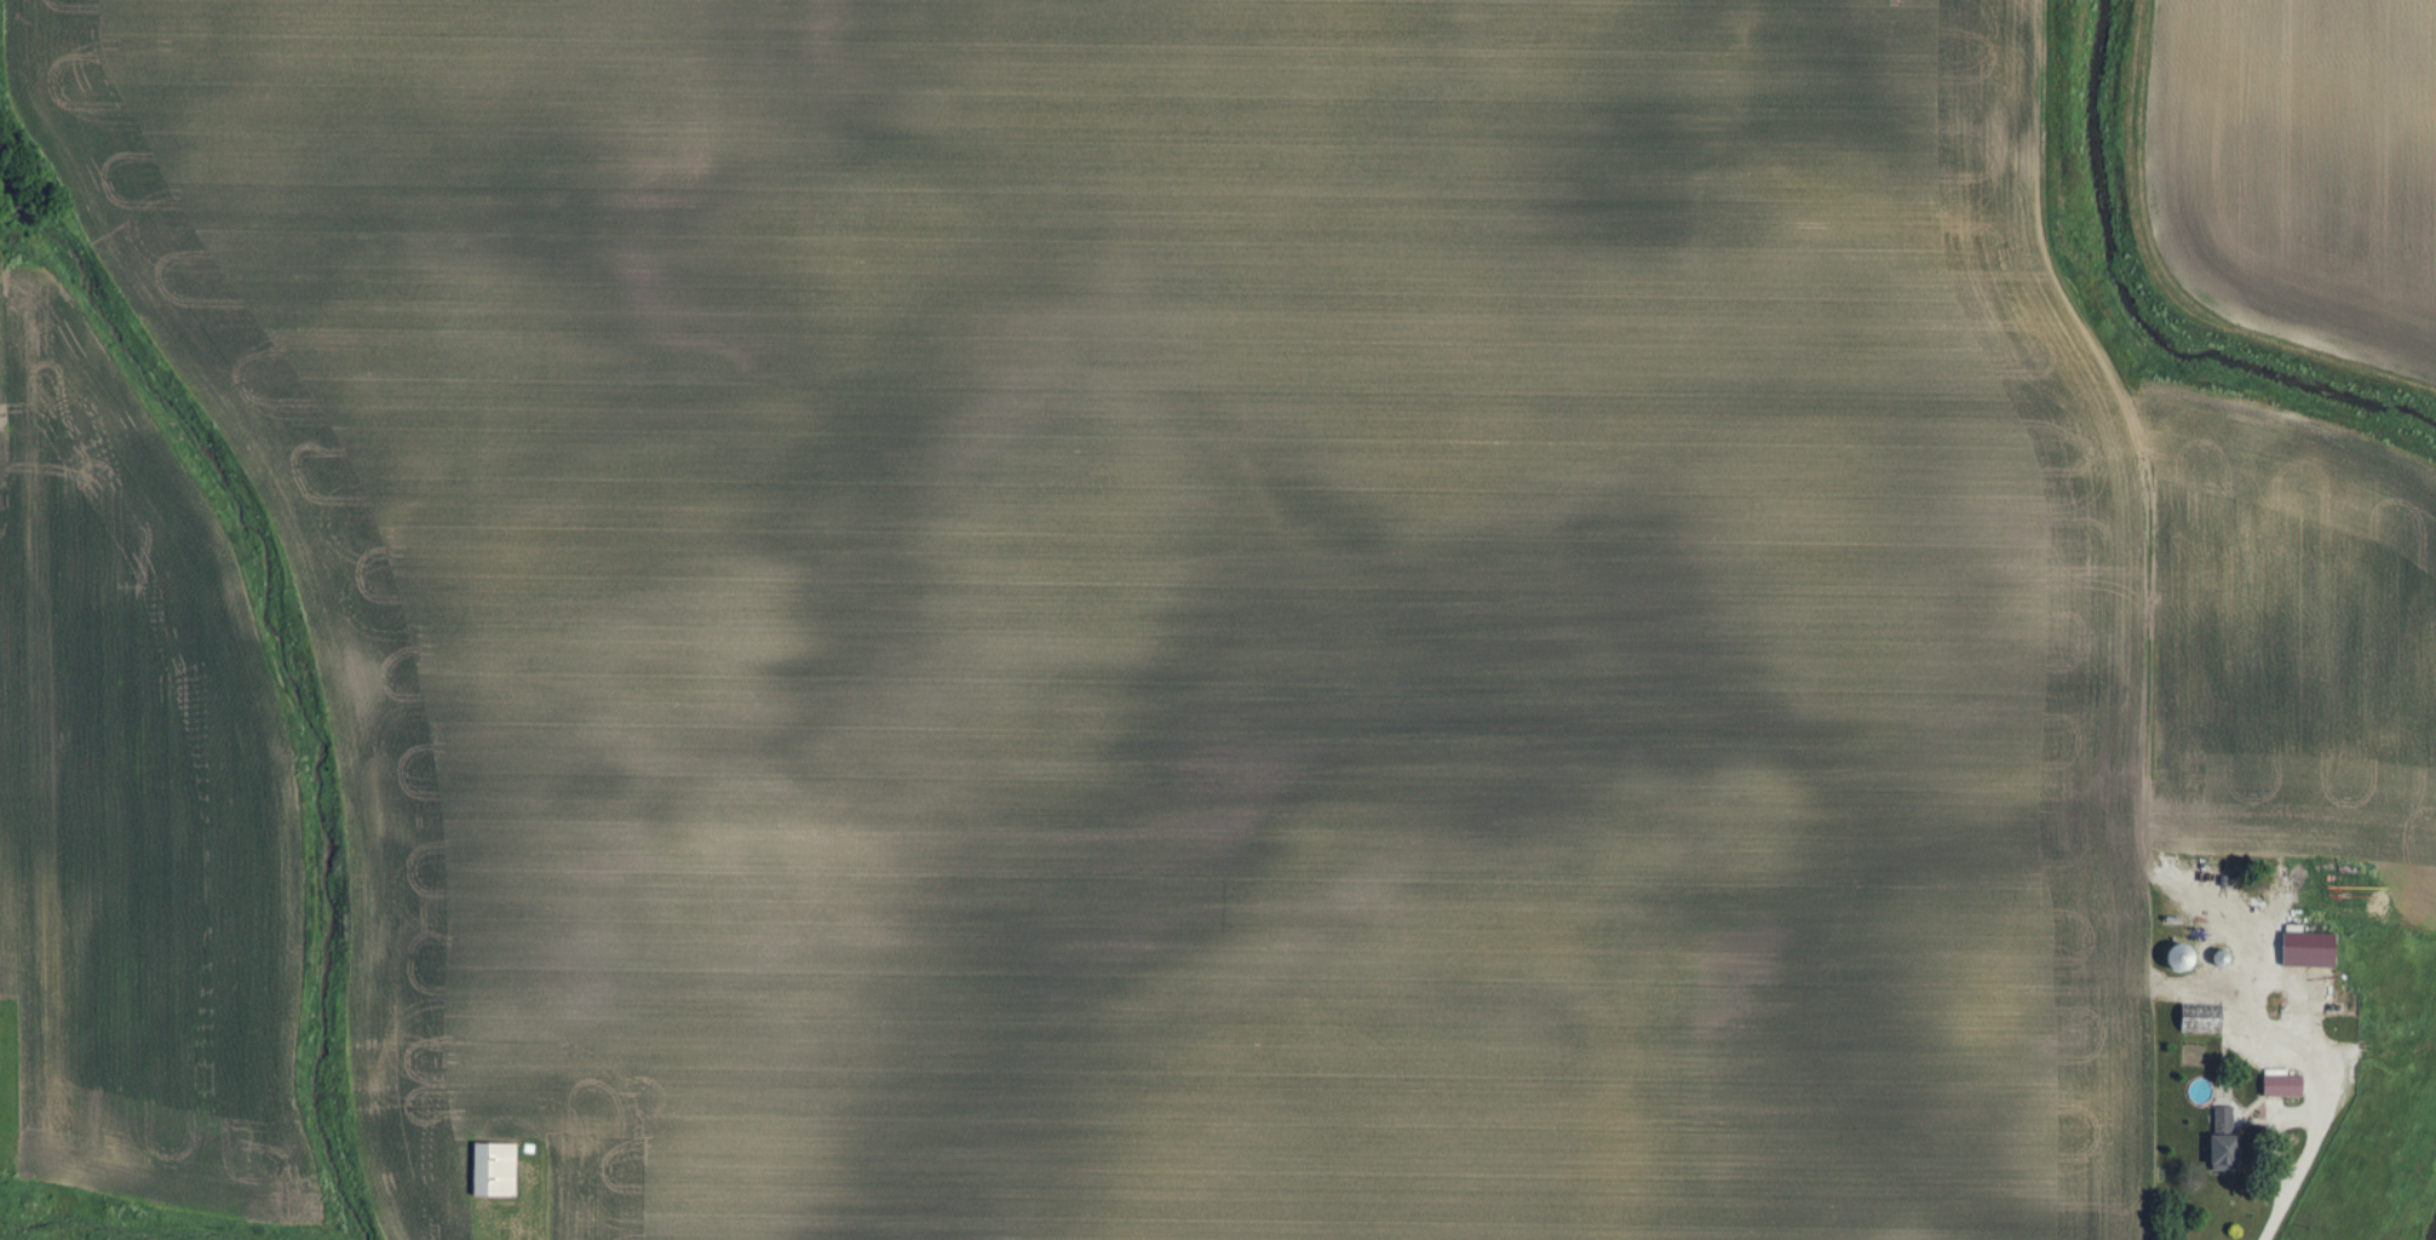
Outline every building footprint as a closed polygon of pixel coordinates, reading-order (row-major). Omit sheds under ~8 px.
[(2282,966),(2333,968),(2335,936),(2284,934),(2282,966)] [(2209,1136),(2210,1173),(2236,1172),(2236,1136),(2233,1136),(2232,1108),(2215,1108),(2215,1136),(2209,1136)]
